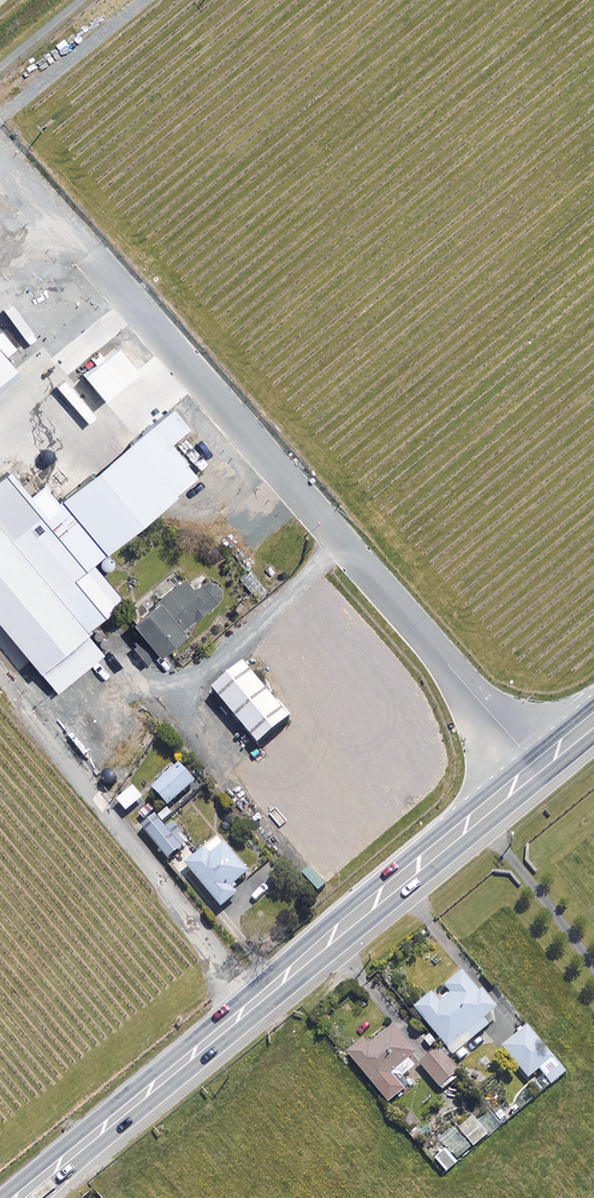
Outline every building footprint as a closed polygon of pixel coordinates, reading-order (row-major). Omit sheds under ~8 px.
[(117,348),(69,387),(73,392),(77,389),(86,400),(97,392),(104,400),(137,373),(117,348)] [(19,375),(0,352),(0,391),(19,375)] [(172,380),(159,391),(164,397),(160,400),(164,404),(181,391),(172,380)] [(201,482),(158,430),(65,507),(108,559),(201,482)] [(56,480),(74,464),(47,435),(23,457),(45,482),(52,476),(56,480)] [(45,675),(124,609),(93,571),(107,560),(48,489),(34,501),(15,478),(0,490),(0,621),(45,675)] [(193,589),(185,580),(132,623),(144,638),(133,647),(146,664),(184,634),(181,630),(217,601),(221,596),(222,591),(220,585),(214,580),(205,580),(193,589)] [(290,721),(244,665),(212,691),(259,747),(290,721)] [(196,783),(180,765),(153,790),(169,808),(196,783)] [(143,800),(133,788),(117,802),(127,813),(143,800)] [(168,831),(156,818),(143,829),(169,860),(188,844),(173,826),(168,831)] [(249,875),(220,838),(186,865),(221,909),(238,896),(232,888),(249,875)] [(415,1009),(459,1062),(468,1055),(463,1049),(488,1027),(483,1021),(497,1010),(483,993),(480,996),(462,974),(446,988),(451,995),(444,1001),(436,991),(415,1009)] [(567,1072),(527,1027),(502,1049),(529,1080),(539,1071),(551,1086),(567,1072)] [(417,1055),(394,1028),(369,1049),(363,1042),(348,1054),(389,1104),(412,1086),(399,1070),(417,1055)] [(460,1076),(438,1050),(421,1065),(442,1091),(460,1076)] [(488,1135),(472,1118),(458,1130),(474,1148),(488,1135)] [(457,1164),(446,1151),(436,1160),(446,1173),(457,1164)]
